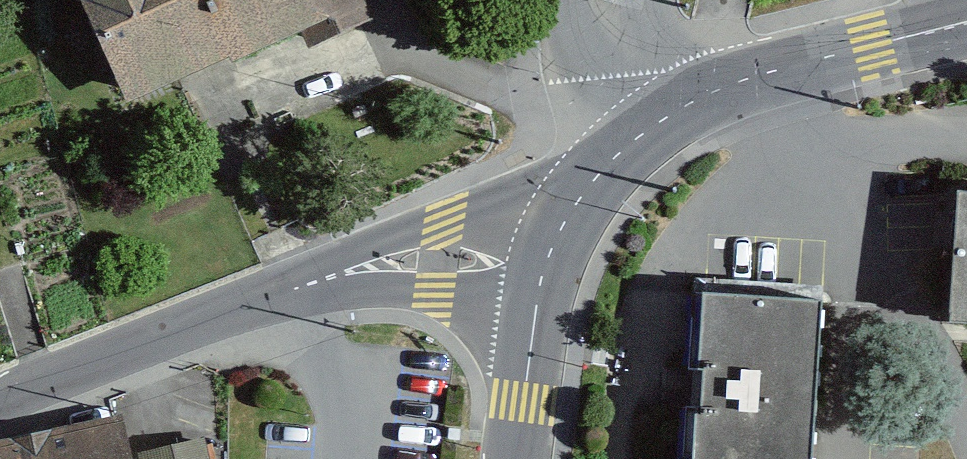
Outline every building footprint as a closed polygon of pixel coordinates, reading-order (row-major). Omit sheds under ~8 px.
[(126,103),(178,80),(231,56),(234,62),(302,31),(309,46),(374,17),(366,0),(79,0),(95,34),(126,103)] [(958,196),(951,323),(966,323),(966,196),(958,196)] [(701,294),(691,458),(814,458),(818,395),(821,301),(710,294),(701,294)] [(0,441),(0,458),(134,458),(123,413),(0,441)] [(138,455),(139,458),(209,458),(204,439),(138,455)]
